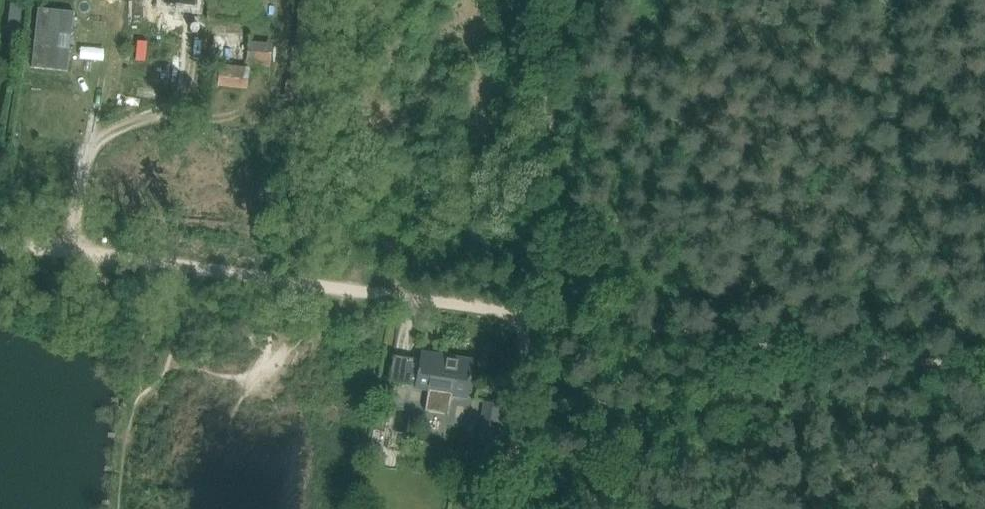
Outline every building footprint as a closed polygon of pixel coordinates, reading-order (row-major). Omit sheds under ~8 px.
[(23,33),(27,5),(11,3),(7,31),(23,33)] [(251,33),(215,31),(214,60),(257,63),(256,67),(271,68),(273,43),(250,41),(251,33)] [(250,67),(220,64),(218,86),(248,89),(250,67)] [(415,398),(430,401),(450,404),(451,396),(467,398),(474,359),(421,351),(415,390),(417,390),(415,398)] [(483,401),(480,428),(498,430),(502,403),(483,401)]
